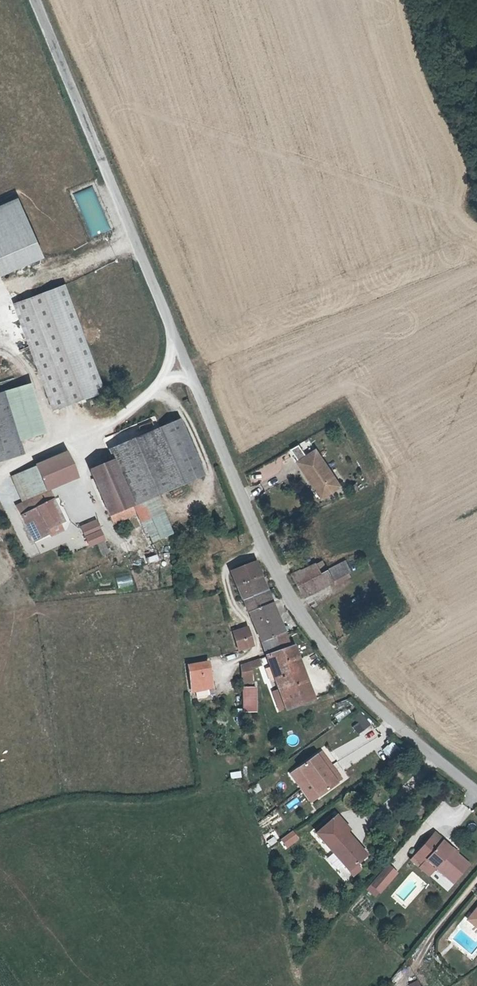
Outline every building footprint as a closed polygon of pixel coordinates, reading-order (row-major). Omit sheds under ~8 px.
[(73,193),(91,237),(111,229),(93,185),(73,193)] [(45,292),(14,303),(54,411),(84,400),(45,292)] [(2,393),(17,441),(36,436),(20,387),(2,393)] [(154,490),(199,469),(172,414),(102,448),(107,457),(129,501),(154,490)] [(13,458),(0,416),(0,462),(13,458)] [(9,483),(21,504),(71,474),(60,453),(9,483)] [(135,510),(140,518),(147,515),(141,503),(132,507),(129,501),(107,457),(87,469),(113,520),(135,510)] [(317,494),(326,507),(341,497),(316,462),(299,475),(314,497),(317,494)] [(162,508),(154,490),(129,501),(132,507),(141,503),(147,515),(140,518),(150,539),(172,528),(162,508)] [(34,543),(48,536),(46,533),(62,524),(45,494),(17,510),(15,511),(32,545),(34,543)] [(323,509),(326,507),(317,494),(314,497),(323,509)] [(93,519),(80,526),(85,535),(86,536),(87,535),(98,529),(93,519)] [(320,565),(312,569),(318,578),(325,574),(320,565)] [(243,604),(264,594),(251,567),(230,576),(243,604)] [(291,591),(292,594),(319,580),(318,578),(312,569),(287,582),(287,583),(291,591)] [(334,570),(325,574),(318,578),(319,580),(292,594),(299,603),(340,581),(334,570)] [(118,588),(132,583),(129,573),(115,577),(118,588)] [(248,615),(269,606),(264,594),(243,604),(248,615)] [(255,631),(276,621),(269,606),(248,615),(255,631)] [(283,637),(276,621),(255,631),(262,647),(272,642),(283,637)] [(230,641),(235,650),(249,643),(245,634),(242,635),(237,638),(230,641)] [(279,655),(268,661),(273,672),(277,671),(283,684),(279,686),(283,695),(306,685),(290,651),(283,637),(272,642),(279,655)] [(279,655),(272,642),(262,647),(268,661),(279,655)] [(249,643),(235,650),(238,658),(253,651),(249,643)] [(295,648),(290,651),(306,685),(313,702),(318,700),(295,648)] [(239,692),(251,692),(250,678),(263,672),(260,665),(239,674),(239,692)] [(208,668),(188,670),(190,695),(210,693),(208,668)] [(277,671),(273,672),(279,686),(283,684),(277,671)] [(313,702),(306,685),(283,695),(290,712),(313,702)] [(253,722),(253,696),(239,696),(239,721),(253,722)] [(358,734),(371,724),(360,711),(353,716),(357,721),(352,726),(358,734)] [(383,746),(386,759),(400,755),(396,742),(383,746)] [(320,762),(315,754),(297,767),(307,781),(317,796),(335,783),(330,775),(335,771),(325,759),(320,762)] [(241,770),(229,772),(231,782),(242,780),(241,770)] [(330,848),(347,835),(346,833),(351,829),(340,815),(318,832),(330,848)] [(350,832),(347,835),(357,848),(360,846),(350,832)] [(357,848),(347,835),(330,848),(348,870),(356,864),(364,857),(357,848)] [(421,865),(419,867),(427,875),(434,868),(452,884),(468,866),(432,835),(413,857),(421,865)] [(362,872),(356,864),(348,870),(354,878),(362,872)] [(384,866),(375,876),(385,884),(393,875),(384,866)] [(375,876),(367,885),(376,893),(385,884),(375,876)] [(376,893),(367,885),(363,889),(372,898),(376,893)]
